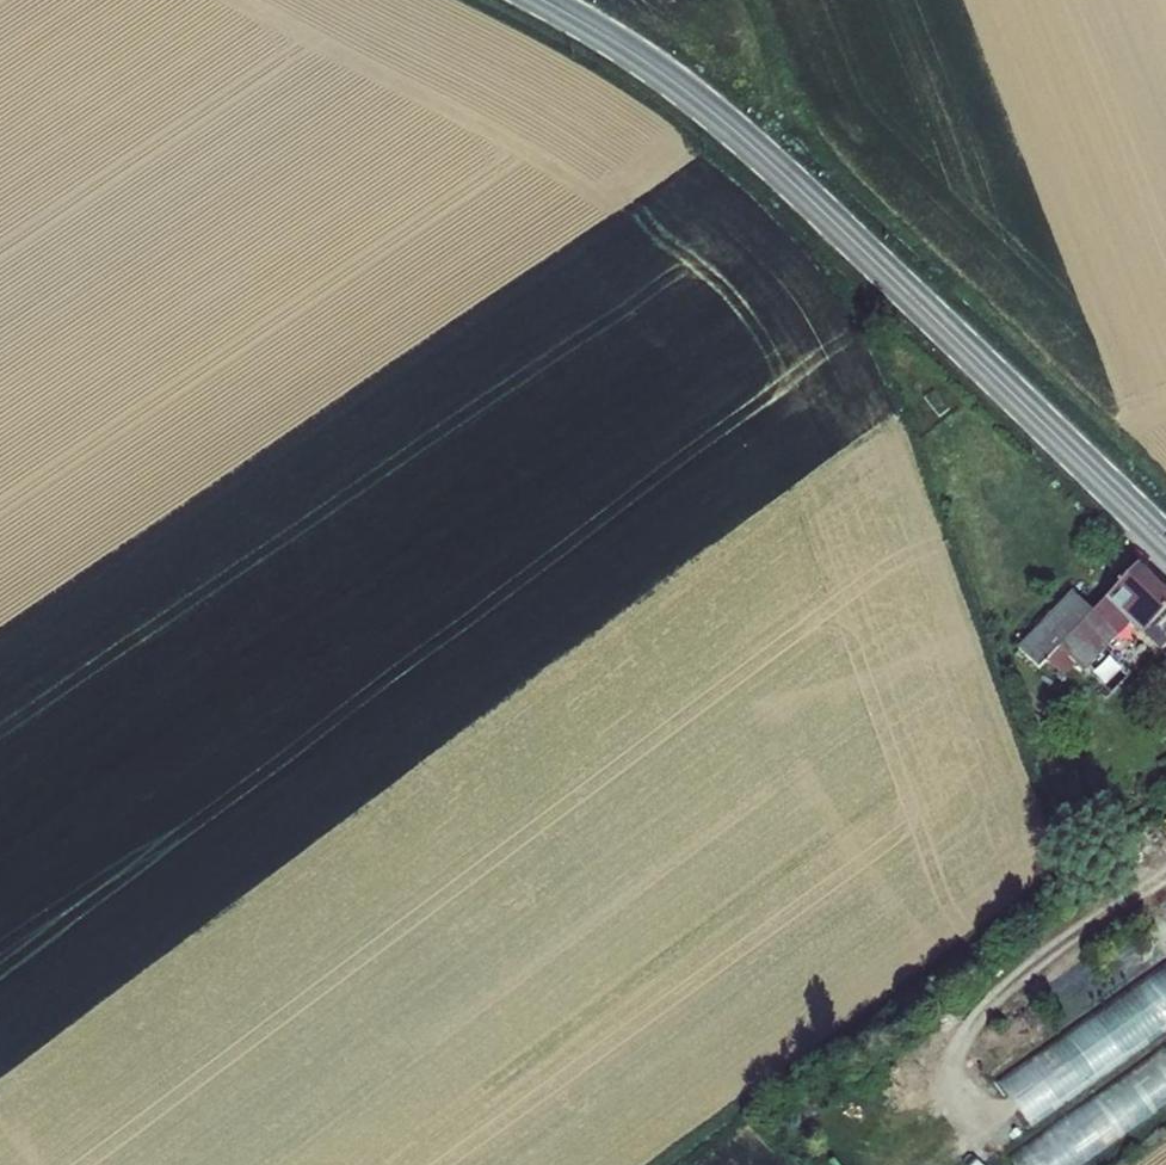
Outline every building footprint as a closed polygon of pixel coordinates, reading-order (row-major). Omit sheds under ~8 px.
[(1010,655),(1028,673),(1068,633),(1085,649),(1114,622),(1131,636),(1163,606),(1130,570),(1085,615),(1067,598),(1010,655)] [(1123,998),(1151,1038),(1165,1028),(1165,967),(1123,998)] [(1165,1105),(1165,1053),(1090,1099),(1110,1132),(1121,1125),(1124,1130),(1165,1105)]
